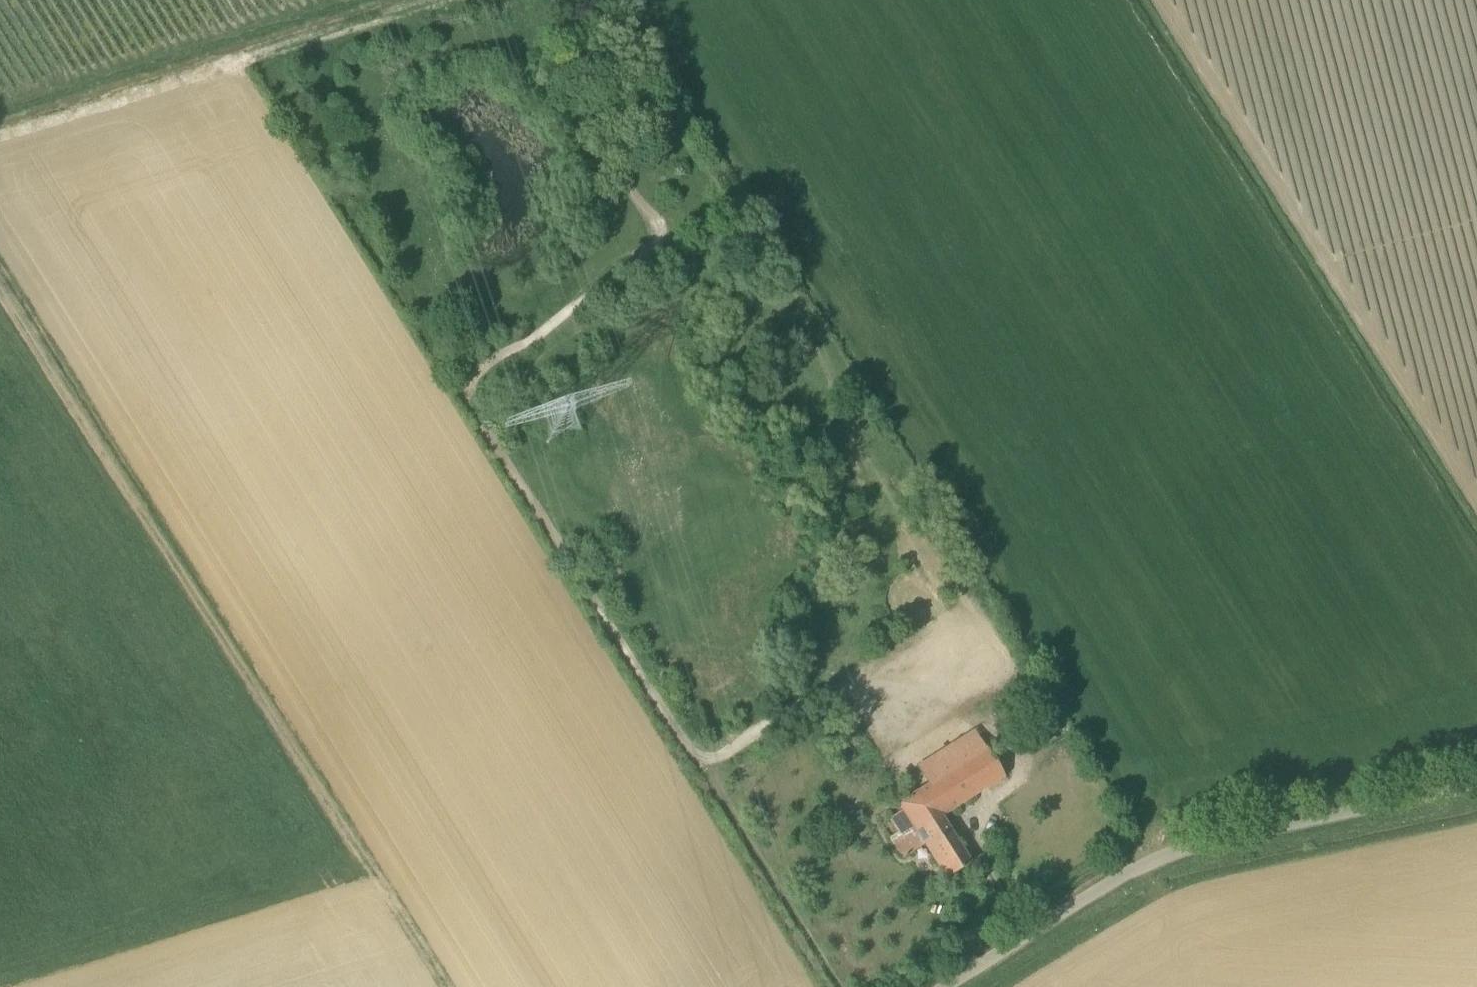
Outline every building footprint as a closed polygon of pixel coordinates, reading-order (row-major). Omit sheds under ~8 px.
[(942,816),(1004,777),(986,748),(898,804),(947,879),(972,862),(942,816)]
